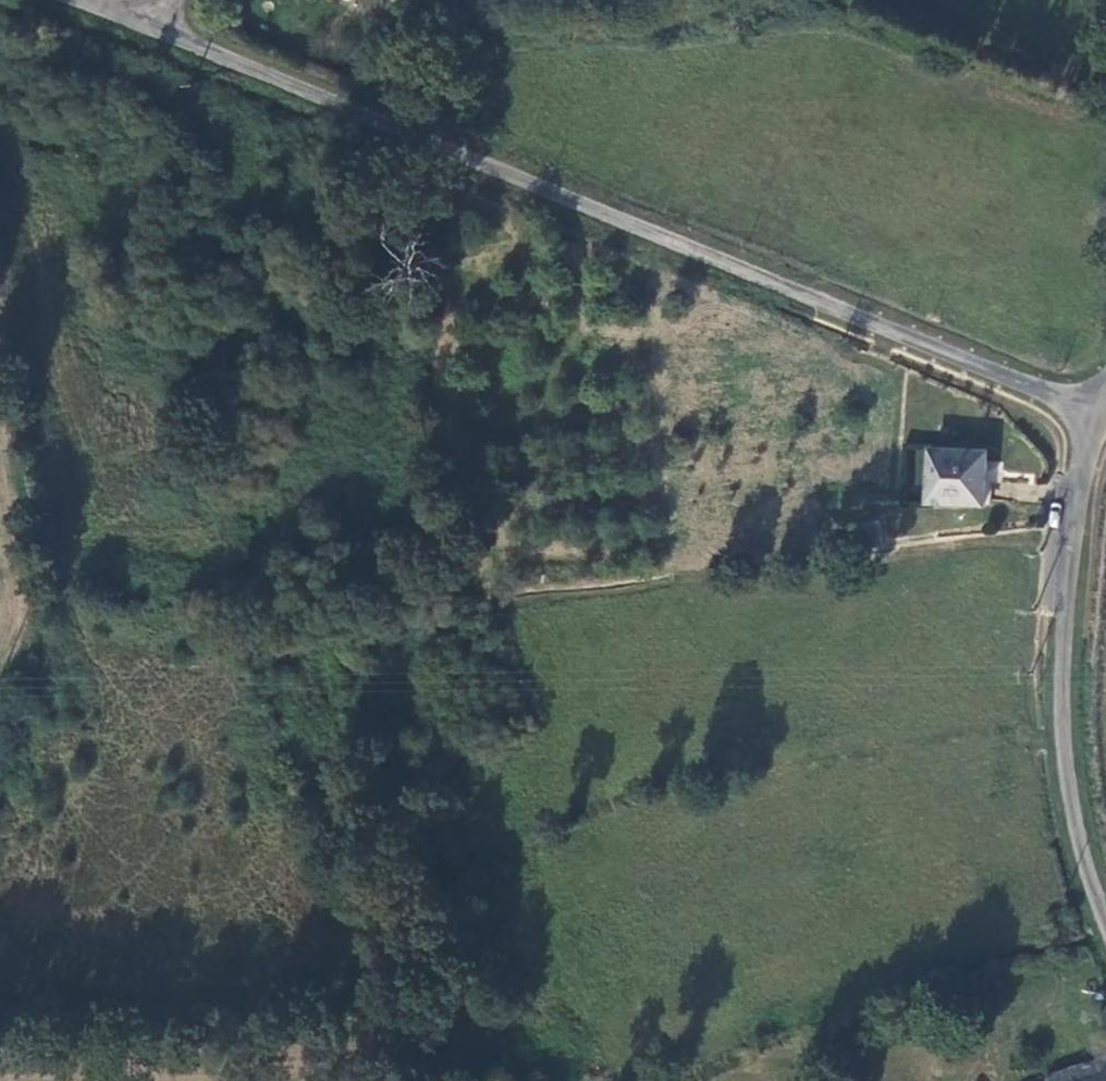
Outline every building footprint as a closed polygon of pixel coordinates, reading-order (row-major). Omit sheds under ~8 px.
[(988,457),(936,457),(936,511),(988,511),(988,457)] [(883,529),(866,530),(868,557),(888,554),(883,529)] [(1044,1075),(1045,1080),(1105,1080),(1105,1057),(1044,1075)]
